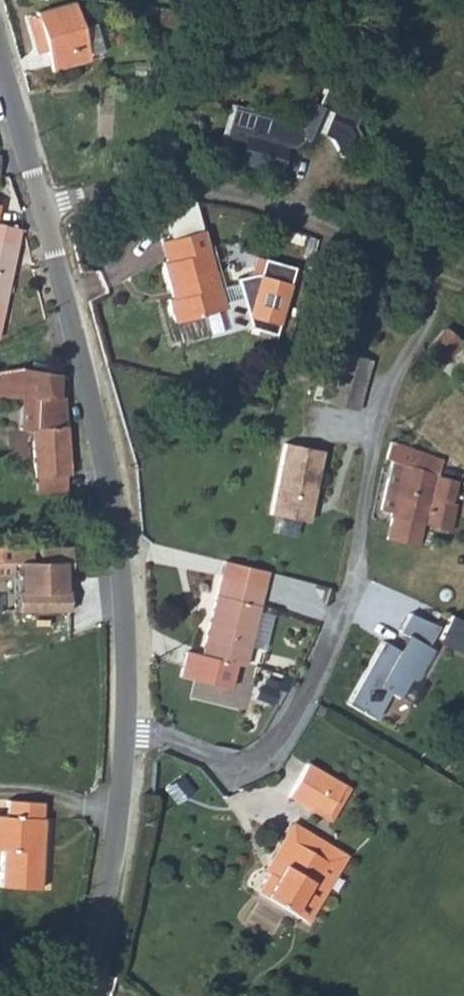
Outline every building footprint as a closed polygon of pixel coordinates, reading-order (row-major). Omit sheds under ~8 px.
[(48,25),(53,43),(61,73),(64,84),(101,74),(99,68),(91,39),(84,16),(48,25)] [(91,39),(99,68),(115,62),(108,35),(91,39)] [(53,43),(38,48),(48,77),(61,73),(53,43)] [(319,103),(360,129),(373,109),(348,90),(338,108),(322,97),(319,103)] [(319,103),(306,127),(306,133),(287,130),(285,125),(243,116),(236,150),(250,152),(249,162),(291,173),(296,150),(312,138),(321,142),(326,132),(350,147),(360,129),(319,103)] [(12,180),(14,170),(0,166),(0,177),(12,180)] [(4,358),(39,242),(10,235),(15,216),(0,212),(0,233),(3,234),(0,245),(0,357),(4,358)] [(166,248),(173,269),(167,271),(178,303),(170,306),(178,330),(211,319),(217,338),(254,325),(256,332),(277,337),(292,269),(262,262),(258,278),(249,279),(240,282),(241,287),(222,293),(204,235),(166,248)] [(423,349),(441,364),(463,338),(446,323),(423,349)] [(463,364),(463,339),(450,354),(463,364)] [(325,403),(358,412),(369,358),(338,352),(334,369),(325,403)] [(2,374),(2,398),(29,400),(26,433),(38,435),(38,482),(70,482),(69,404),(63,403),(63,378),(33,369),(2,374)] [(402,445),(394,457),(385,508),(395,510),(394,515),(396,515),(392,537),(421,543),(426,521),(457,527),(460,499),(455,497),(460,470),(443,466),(443,456),(414,450),(414,440),(403,438),(402,445)] [(327,451),(281,441),(268,514),(313,521),(327,451)] [(70,562),(24,563),(21,617),(74,612),(70,562)] [(225,563),(223,579),(204,655),(189,652),(181,676),(194,681),(190,699),(244,711),(271,574),(225,563)] [(396,644),(381,636),(348,702),(378,716),(390,692),(410,701),(438,645),(429,641),(439,622),(414,610),(396,644)] [(463,652),(463,616),(453,611),(439,639),(463,652)] [(291,798),(336,819),(351,786),(307,766),(291,798)] [(6,854),(4,887),(39,890),(42,803),(8,800),(7,820),(0,819),(0,854),(6,854)] [(352,856),(296,824),(264,870),(270,874),(261,892),(310,924),(352,856)]
